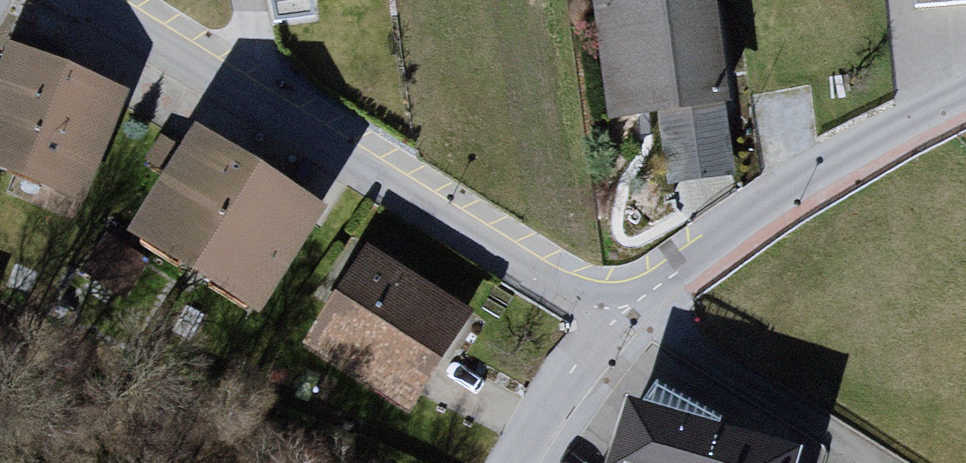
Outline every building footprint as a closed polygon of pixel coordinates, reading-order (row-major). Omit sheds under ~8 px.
[(286,16),(381,4),(380,0),(284,0),(286,16)] [(614,129),(737,115),(724,0),(599,0),(614,129)] [(80,212),(128,100),(14,51),(0,85),(0,178),(80,212)] [(143,243),(270,325),(336,223),(209,141),(143,243)] [(305,363),(415,434),(485,326),(375,255),(305,363)] [(627,462),(812,462),(640,415),(627,462)]
